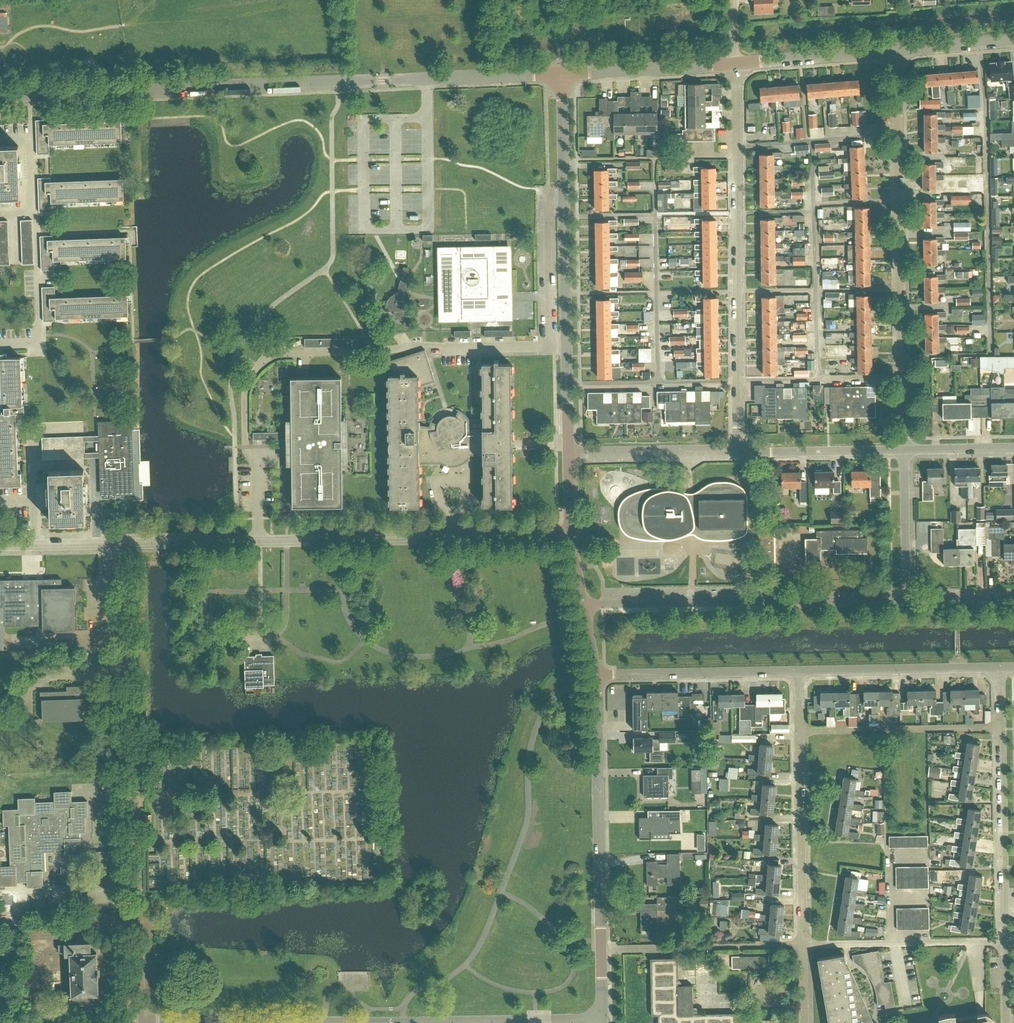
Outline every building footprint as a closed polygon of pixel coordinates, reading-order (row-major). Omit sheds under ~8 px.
[(752,2),(754,2),(755,13),(773,12),(772,4),(777,4),(777,0),(752,0),(752,2)] [(991,81),(1006,79),(1007,86),(1009,86),(1010,99),(1013,98),(1013,82),(1013,83),(1011,62),(1004,62),(1004,61),(997,62),(997,63),(990,64),(991,81)] [(977,70),(964,71),(965,82),(966,82),(975,81),(975,89),(980,88),(979,81),(978,81),(977,70)] [(964,71),(951,73),(952,83),(961,83),(962,89),(966,89),(966,82),(965,82),(964,71)] [(951,73),(938,74),(939,84),(948,84),(949,91),(953,90),(952,83),(951,73)] [(940,97),(939,84),(938,74),(924,75),(925,85),(932,85),(933,98),(940,97)] [(847,94),(848,94),(856,94),(857,102),(862,102),(861,93),(860,93),(859,80),(846,81),(847,94)] [(846,81),(833,82),(834,95),(835,95),(843,95),(844,103),(849,103),(848,94),(847,94),(846,81)] [(822,96),(823,96),(830,96),(831,104),(836,104),(835,95),(834,95),(833,82),(821,83),(822,96)] [(703,94),(703,88),(718,88),(718,83),(708,83),(683,83),(684,94),(703,94)] [(821,83),(807,84),(808,98),(818,97),(819,105),(823,105),(823,96),(822,96),(821,83)] [(787,99),(788,99),(796,98),(797,107),(802,106),(801,98),(800,98),(799,85),(786,86),(787,99)] [(774,100),(776,100),(784,99),(784,107),(789,107),(788,99),(787,99),(786,86),(773,87),(774,100)] [(776,108),(776,100),(774,100),(773,87),(759,88),(761,101),(771,100),(771,109),(776,108)] [(631,113),(624,113),(624,133),(635,133),(635,91),(630,91),(631,106),(631,113)] [(635,133),(646,133),(645,113),(640,113),(640,106),(640,91),(635,91),(635,133)] [(703,94),(684,94),(684,105),(718,105),(718,100),(704,101),(703,94)] [(607,133),(607,126),(613,126),(613,100),(606,100),(606,115),(586,115),(587,136),(601,136),(601,133),(607,133)] [(618,100),(613,100),(613,126),(613,133),(624,133),(624,113),(618,113),(618,106),(618,100)] [(656,100),(652,100),(652,106),(652,112),(645,113),(646,133),(657,133),(656,108),(656,100)] [(939,100),(919,100),(919,109),(939,108),(939,100)] [(704,116),(704,109),(718,109),(718,105),(684,105),(684,116),(704,116)] [(836,113),(828,114),(829,128),(837,127),(836,113)] [(936,114),(924,114),(924,126),(936,126),(936,125),(936,117),(952,117),(952,113),(936,113),(936,114)] [(808,115),(809,129),(817,128),(816,114),(808,115)] [(704,116),(684,116),(684,127),(709,126),(718,126),(718,122),(704,122),(704,116)] [(39,120),(39,124),(36,124),(37,154),(50,154),(49,144),(122,141),(121,121),(48,124),(48,120),(39,120)] [(936,130),(945,130),(945,125),(936,125),(936,126),(924,126),(924,139),(936,139),(936,138),(936,130)] [(804,128),(796,128),(796,139),(804,138),(804,128)] [(936,139),(924,139),(925,153),(937,152),(936,142),(945,142),(945,138),(936,138),(936,139)] [(0,146),(0,197),(21,197),(19,145),(0,146)] [(809,145),(795,146),(795,154),(809,154),(809,145)] [(850,145),(842,146),(842,150),(850,150),(851,158),(851,159),(864,159),(864,146),(850,147),(850,145)] [(773,153),(773,154),(759,155),(760,167),(773,167),(773,166),(773,158),(781,157),(781,153),(773,153)] [(851,158),(843,158),(843,163),(851,163),(852,171),(852,172),(865,171),(864,159),(851,159),(851,158)] [(934,164),(922,164),(923,177),(935,176),(934,167),(943,167),(943,163),(934,163),(934,164)] [(773,167),(760,167),(760,180),(773,179),(773,178),(773,170),(781,170),(781,165),(773,166),(773,167)] [(701,167),(693,167),(693,172),(701,172),(701,180),(701,182),(714,181),(714,168),(701,168),(701,167)] [(615,168),(607,168),(607,169),(594,169),(594,182),(608,181),(607,173),(615,173),(615,168)] [(866,184),(865,171),(852,172),(852,171),(844,171),(844,176),(852,175),(852,183),(852,185),(866,184)] [(943,175),(935,176),(923,177),(923,190),(935,190),(935,180),(943,180),(943,175)] [(42,178),(42,182),(38,182),(39,212),(52,212),(52,203),(124,200),(123,179),(51,182),(51,178),(42,178)] [(773,183),(781,183),(781,178),(773,178),(773,179),(760,180),(760,193),(773,193),(773,192),(773,183)] [(701,180),(693,180),(693,185),(701,185),(702,193),(702,194),(715,194),(714,181),(701,182),(701,180)] [(974,192),(982,192),(982,180),(974,180),(974,192)] [(608,181),(594,182),(594,195),(608,195),(608,194),(608,186),(616,186),(616,181),(608,181)] [(852,183),(844,184),(845,189),(853,188),(853,199),(867,198),(866,184),(852,185),(852,183)] [(773,206),(773,196),(782,196),(782,192),(782,191),(773,192),(773,193),(760,193),(761,207),(773,206)] [(702,193),(693,193),(694,198),(702,198),(702,208),(715,208),(715,194),(702,194),(702,193)] [(608,198),(616,198),(616,194),(608,194),(608,195),(594,195),(595,208),(608,208),(608,198)] [(970,195),(950,196),(950,204),(970,204),(970,195)] [(935,201),(923,201),(923,215),(935,214),(935,213),(935,204),(944,204),(943,200),(935,200),(935,201)] [(855,206),(847,206),(847,211),(855,211),(855,219),(855,220),(869,220),(869,207),(855,207),(855,206)] [(935,214),(923,215),(924,226),(936,226),(935,218),(944,217),(944,213),(935,213),(935,214)] [(774,219),(760,219),(761,233),(774,232),(774,231),(774,222),(782,222),(782,218),(774,218),(774,219)] [(702,219),(694,219),(694,224),(702,224),(703,232),(703,233),(715,233),(715,220),(702,221),(702,219)] [(855,219),(847,219),(847,224),(855,224),(855,231),(855,233),(869,232),(869,220),(855,220),(855,219)] [(617,220),(608,220),(608,221),(595,221),(595,234),(609,234),(609,233),(609,225),(617,225),(617,220)] [(969,222),(953,223),(953,232),(969,231),(969,222)] [(774,232),(761,233),(761,246),(774,245),(774,244),(774,235),(782,235),(782,231),(774,231),(774,232)] [(855,231),(847,231),(847,237),(856,237),(856,244),(856,246),(869,246),(869,232),(855,233),(855,231)] [(703,232),(694,232),(694,237),(703,237),(703,245),(703,247),(716,247),(715,233),(703,233),(703,232)] [(609,233),(609,234),(595,234),(595,247),(609,247),(609,246),(609,238),(617,238),(617,233),(609,233)] [(44,240),(40,240),(41,270),(54,269),(54,261),(126,258),(125,237),(53,240),(53,236),(44,236),(44,240)] [(1003,245),(1003,236),(994,236),(994,245),(1003,245)] [(936,242),(944,242),(944,238),(936,238),(936,239),(924,239),(924,252),(936,252),(936,251),(936,242)] [(774,245),(761,246),(761,258),(775,257),(774,256),(774,248),(783,248),(783,244),(774,244),(774,245)] [(856,244),(848,245),(848,249),(856,249),(856,257),(856,259),(870,258),(869,246),(856,246),(856,244)] [(703,245),(694,245),(694,250),(703,249),(703,257),(703,259),(716,259),(716,247),(703,247),(703,245)] [(1003,250),(1003,245),(994,245),(994,257),(1000,257),(999,250),(1003,250)] [(609,247),(595,247),(595,260),(609,260),(609,259),(609,250),(617,250),(617,246),(609,246),(609,247)] [(510,292),(509,248),(440,249),(441,318),(500,317),(500,293),(510,292)] [(936,251),(936,252),(924,252),(924,264),(936,264),(936,255),(944,255),(944,250),(936,251)] [(11,264),(10,256),(9,256),(0,257),(0,265),(11,264)] [(775,257),(761,258),(761,271),(775,270),(775,269),(775,261),(783,261),(783,256),(774,256),(775,257)] [(806,256),(794,256),(794,264),(806,264),(806,256)] [(716,272),(716,259),(703,259),(703,257),(695,257),(695,262),(703,262),(703,270),(703,272),(716,272)] [(856,257),(848,257),(848,262),(856,262),(856,270),(856,271),(870,271),(870,258),(856,259),(856,257)] [(609,260),(595,260),(596,272),(609,272),(609,271),(609,263),(617,263),(617,258),(609,259),(609,260)] [(410,267),(403,267),(403,270),(404,271),(404,273),(403,275),(403,277),(402,279),(402,281),(401,283),(400,284),(400,286),(400,288),(399,289),(399,291),(400,292),(398,293),(396,293),(395,294),(393,295),(392,296),(391,297),(390,298),(389,299),(388,301),(387,302),(387,304),(386,305),(386,307),(386,309),(386,311),(394,311),(394,312),(394,313),(395,315),(396,316),(396,317),(397,318),(398,318),(399,319),(400,320),(401,320),(403,320),(404,320),(404,326),(410,326),(410,267)] [(775,269),(775,270),(761,271),(762,284),(775,284),(775,273),(783,273),(783,269),(775,269)] [(716,285),(716,272),(703,272),(703,270),(695,271),(695,275),(703,275),(704,286),(716,285)] [(856,270),(848,270),(848,275),(856,274),(856,285),(870,285),(870,271),(856,271),(856,270)] [(609,271),(609,272),(596,272),(596,286),(610,286),(610,276),(618,276),(617,271),(609,271)] [(642,272),(624,272),(624,281),(642,281),(642,272)] [(822,272),(822,287),(836,287),(836,277),(831,277),(831,272),(822,272)] [(937,275),(937,276),(924,277),(924,289),(937,289),(937,288),(937,280),(945,279),(945,275),(937,275)] [(56,319),(128,316),(128,295),(55,298),(55,286),(42,287),(43,322),(57,321),(56,319)] [(937,289),(924,289),(925,302),(937,301),(937,293),(945,292),(945,288),(937,288),(937,289)] [(973,296),(984,296),(983,288),(973,288),(973,296)] [(857,293),(848,294),(848,298),(857,298),(857,307),(857,308),(871,308),(870,295),(857,295),(857,293)] [(775,300),(784,300),(784,295),(775,295),(775,296),(762,297),(762,310),(775,309),(775,308),(775,300)] [(704,296),(695,297),(695,301),(704,301),(704,310),(704,311),(717,311),(717,298),(704,298),(704,296)] [(610,298),(610,299),(596,299),(597,312),(610,312),(610,311),(610,302),(618,302),(618,297),(610,298)] [(871,320),(871,308),(857,308),(857,307),(848,307),(849,311),(857,311),(857,319),(857,321),(871,320)] [(784,308),(775,308),(775,309),(762,310),(762,323),(776,323),(776,321),(775,313),(784,313),(784,308)] [(704,310),(695,310),(695,314),(704,314),(704,322),(704,324),(717,323),(717,311),(704,311),(704,310)] [(610,315),(618,315),(618,311),(610,311),(610,312),(597,312),(597,325),(610,325),(610,324),(610,315)] [(938,327),(938,326),(937,317),(945,317),(945,313),(937,313),(937,314),(925,314),(925,327),(938,327)] [(985,322),(985,314),(973,314),(973,323),(985,322)] [(857,319),(849,319),(849,324),(857,324),(857,332),(857,334),(871,333),(871,320),(857,321),(857,319)] [(776,321),(776,323),(762,323),(762,336),(776,335),(776,334),(776,326),(784,326),(784,321),(776,321)] [(704,322),(696,322),(696,327),(704,326),(704,335),(704,336),(718,336),(717,323),(704,324),(704,322)] [(610,325),(597,325),(597,338),(611,338),(611,337),(611,328),(619,328),(619,323),(610,324),(610,325)] [(938,327),(925,327),(925,339),(938,339),(938,338),(938,330),(946,330),(945,326),(938,326),(938,327)] [(871,346),(871,333),(857,334),(857,332),(849,332),(849,337),(858,337),(858,345),(858,346),(871,346)] [(776,334),(776,335),(762,336),(763,349),(776,349),(776,347),(776,339),(784,339),(784,334),(776,334)] [(704,335),(696,335),(696,340),(704,340),(704,348),(704,349),(718,349),(718,336),(704,336),(704,335)] [(611,338),(597,338),(597,350),(611,350),(611,349),(611,341),(619,341),(619,336),(611,337),(611,338)] [(938,343),(946,343),(950,343),(950,344),(957,344),(957,337),(946,338),(938,338),(938,339),(925,339),(925,352),(938,352),(938,343)] [(355,338),(304,338),(305,347),(355,346),(355,338)] [(871,358),(871,346),(858,346),(858,345),(849,345),(850,349),(858,349),(858,357),(858,359),(871,358)] [(776,349),(763,349),(763,362),(776,362),(776,360),(776,352),(784,352),(784,347),(776,347),(776,349)] [(718,363),(718,349),(704,349),(704,348),(696,348),(697,361),(704,361),(705,363),(718,363)] [(611,363),(611,362),(611,353),(619,353),(619,349),(611,349),(611,350),(597,350),(598,364),(611,363)] [(639,349),(639,362),(651,362),(651,349),(639,349)] [(389,375),(391,507),(403,507),(403,510),(408,510),(408,507),(420,507),(419,464),(449,464),(449,465),(457,465),(457,456),(483,456),(483,464),(484,464),(485,506),(497,506),(497,509),(501,509),(501,506),(513,506),(512,450),(512,440),(511,363),(499,363),(499,361),(495,361),(495,364),(483,364),(483,419),(469,419),(468,417),(467,416),(466,415),(464,413),(463,412),(461,412),(459,411),(459,410),(456,417),(454,416),(453,416),(452,416),(450,416),(449,416),(447,416),(446,417),(444,417),(443,418),(442,419),(441,420),(440,421),(439,422),(438,424),(431,422),(430,427),(419,425),(418,387),(435,381),(427,357),(425,350),(411,355),(404,357),(403,357),(389,361),(393,376),(389,375)] [(979,357),(979,368),(1003,374),(1003,356),(979,357)] [(16,413),(25,412),(25,404),(23,404),(22,357),(0,358),(2,407),(0,408),(0,485),(22,484),(21,472),(19,472),(16,413)] [(858,357),(850,357),(850,362),(858,362),(858,373),(872,373),(871,358),(858,359),(858,357)] [(776,362),(763,362),(763,375),(777,375),(776,365),(785,364),(785,360),(776,360),(776,362)] [(704,361),(697,361),(697,366),(705,366),(705,376),(718,376),(718,363),(705,363),(704,361)] [(611,363),(598,364),(598,377),(611,377),(611,367),(619,367),(619,362),(611,362),(611,363)] [(253,432),(253,439),(289,439),(289,451),(292,451),(292,507),(343,506),(342,452),(346,452),(346,444),(342,444),(341,377),(291,378),(291,432),(253,432)] [(778,419),(777,398),(777,388),(764,388),(764,385),(755,385),(755,399),(762,398),(762,419),(778,419)] [(990,394),(980,394),(980,400),(980,406),(991,406),(991,417),(1005,417),(1004,409),(1004,395),(1004,390),(1003,386),(990,386),(990,394)] [(845,387),(845,397),(846,418),(860,418),(860,387),(851,387),(845,387)] [(860,387),(860,418),(875,417),(875,397),(866,397),(866,387),(860,387)] [(783,388),(777,388),(777,398),(778,419),(793,419),(792,398),(792,388),(783,388)] [(792,398),(793,419),(808,419),(807,398),(799,398),(798,388),(792,388),(792,398)] [(836,388),(830,388),(831,418),(846,418),(845,397),(837,397),(836,388)] [(1004,390),(1004,395),(1004,409),(1005,417),(1013,417),(1013,390),(1004,390)] [(672,391),(657,392),(657,404),(665,403),(665,422),(680,422),(680,401),(680,391),(672,391)] [(695,391),(680,391),(680,401),(680,422),(695,421),(695,401),(695,391)] [(702,391),(695,391),(695,401),(695,421),(710,421),(710,403),(719,403),(719,391),(709,391),(709,401),(702,401),(702,391)] [(597,423),(612,423),(612,392),(603,393),(596,393),(588,393),(588,409),(596,409),(597,423)] [(626,392),(612,392),(612,423),(627,422),(626,392)] [(633,392),(626,392),(627,422),(642,422),(641,407),(650,407),(650,396),(642,396),(642,392),(633,392)] [(970,406),(980,406),(980,400),(980,394),(964,395),(965,403),(956,403),(956,408),(956,411),(956,413),(956,414),(956,418),(970,418),(970,406)] [(956,408),(956,403),(955,396),(941,396),(941,398),(931,399),(931,411),(942,411),(942,418),(956,418),(956,414),(956,413),(956,411),(956,408)] [(643,413),(643,422),(652,422),(652,413),(643,413)] [(133,420),(99,421),(102,495),(136,494),(133,420)] [(85,436),(42,437),(43,459),(86,458),(85,436)] [(139,461),(139,469),(149,470),(149,462),(139,461)] [(1006,464),(992,465),(992,473),(988,473),(988,485),(989,485),(989,486),(1007,486),(1007,484),(1009,484),(1009,475),(1007,475),(1006,464)] [(927,468),(927,481),(922,481),(922,500),(933,500),(933,486),(932,486),(932,482),(944,482),(943,467),(927,468)] [(967,497),(967,480),(967,467),(955,467),(955,485),(961,485),(961,497),(967,497)] [(967,467),(967,480),(967,497),(973,497),(973,485),(972,485),(972,480),(979,480),(979,467),(967,467)] [(50,471),(44,472),(44,483),(50,483),(52,522),(86,521),(84,469),(50,471)] [(852,487),(870,486),(870,503),(882,502),(882,497),(880,497),(879,470),(859,471),(859,469),(852,469),(852,471),(851,471),(852,487)] [(822,470),(815,470),(815,472),(815,487),(834,487),(834,494),(840,494),(840,481),(834,481),(834,471),(822,472),(822,470)] [(806,502),(806,483),(806,482),(800,482),(800,472),(789,472),(789,471),(782,471),(782,473),(781,473),(782,488),(800,487),(801,502),(806,502)] [(745,527),(744,497),(744,495),(742,492),(739,489),(734,486),(730,485),(727,485),(721,484),(715,485),(712,486),(709,487),(704,491),(698,494),(695,496),(693,496),(689,496),(686,496),(683,495),(680,494),(674,492),(668,491),(662,490),(658,490),(656,490),(650,491),(644,492),(638,494),(632,497),(627,500),(625,502),(623,506),(621,512),(621,516),(622,518),(622,522),(624,526),(627,530),(627,531),(632,533),(636,534),(642,536),(648,536),(654,537),(660,537),(666,537),(672,536),(678,535),(684,533),(689,530),(690,529),(691,528),(695,528),(696,530),(696,532),(698,534),(702,535),(705,536),(708,536),(714,537),(720,537),(726,537),(732,536),(738,534),(742,532),(744,531),(744,529),(745,527)] [(1013,509),(996,509),(996,519),(1013,519),(1013,509)] [(843,510),(830,511),(830,523),(843,523),(843,510)] [(950,522),(959,522),(959,510),(950,510),(950,522)] [(1003,525),(988,526),(988,539),(991,539),(992,556),(1004,556),(1004,560),(1011,560),(1011,564),(1013,564),(1013,543),(1004,543),(1003,525)] [(951,540),(943,540),(943,528),(931,528),(931,553),(943,553),(943,565),(958,564),(958,548),(957,548),(951,548),(951,540)] [(958,548),(958,564),(973,564),(973,549),(976,549),(976,528),(958,528),(958,538),(956,538),(957,548),(958,548)] [(0,581),(0,595),(0,604),(0,649),(5,649),(4,625),(5,625),(5,627),(43,626),(43,632),(76,631),(75,588),(62,588),(62,579),(33,580),(0,581)] [(274,656),(244,657),(245,686),(274,685),(274,656)] [(67,687),(67,691),(40,692),(41,700),(42,700),(43,722),(84,720),(84,714),(92,714),(91,686),(67,687)] [(979,689),(965,690),(965,702),(973,702),(974,714),(979,713),(979,704),(985,704),(985,694),(979,694),(979,689)] [(921,690),(907,691),(907,704),(916,704),(916,715),(922,715),(922,704),(921,690)] [(936,690),(921,690),(922,704),(930,703),(930,715),(936,714),(943,714),(943,710),(944,710),(943,691),(943,701),(936,701),(936,690)] [(950,691),(943,691),(944,710),(951,710),(951,703),(959,703),(959,714),(965,714),(965,702),(965,690),(950,690),(950,691)] [(879,722),(879,705),(878,691),(864,692),(864,693),(857,693),(857,712),(864,711),(864,705),(872,705),(872,714),(869,714),(869,722),(879,722)] [(878,691),(879,705),(887,704),(887,716),(900,715),(899,692),(892,693),(892,691),(878,691)] [(662,709),(662,692),(658,692),(647,692),(647,697),(632,697),(633,730),(648,729),(648,710),(662,709)] [(678,696),(678,692),(664,692),(662,692),(662,709),(678,709),(678,719),(691,719),(691,696),(678,696)] [(835,692),(821,693),(821,695),(814,695),(814,710),(821,710),(821,706),(830,706),(830,716),(826,716),(826,726),(835,726),(835,716),(835,705),(835,692)] [(835,692),(835,705),(843,705),(844,716),(857,716),(857,712),(857,693),(849,694),(849,692),(835,692)] [(782,693),(769,694),(769,699),(770,714),(785,713),(785,698),(782,698),(782,693)] [(718,705),(710,705),(710,722),(716,722),(716,714),(723,714),(723,705),(732,705),(731,694),(718,694),(718,705)] [(751,720),(751,704),(744,704),(744,694),(731,694),(732,705),(740,705),(740,714),(740,720),(751,720)] [(769,714),(770,714),(769,699),(769,694),(756,694),(756,704),(751,704),(751,720),(751,727),(761,727),(761,705),(769,704),(769,714)] [(675,732),(659,732),(659,739),(653,739),(653,737),(633,738),(633,750),(649,750),(650,762),(663,761),(663,750),(653,750),(653,747),(659,746),(659,742),(675,741),(675,732)] [(956,752),(955,756),(965,758),(965,756),(978,758),(980,744),(967,742),(965,753),(956,752)] [(702,743),(692,743),(693,753),(694,753),(695,760),(696,760),(696,762),(703,762),(702,743)] [(750,754),(749,760),(755,760),(759,760),(759,759),(771,760),(773,746),(760,745),(759,755),(750,754)] [(963,770),(975,772),(978,758),(965,756),(965,758),(963,767),(954,765),(953,771),(962,772),(963,770)] [(748,768),(748,774),(757,775),(758,773),(770,774),(771,760),(759,759),(759,760),(758,769),(748,768)] [(727,766),(726,776),(735,777),(737,767),(727,766)] [(669,777),(673,777),(673,767),(658,767),(658,775),(645,775),(645,796),(669,795),(669,777)] [(691,769),(692,781),(707,781),(707,767),(701,767),(701,769),(691,769)] [(952,779),(951,784),(960,786),(961,784),(973,786),(975,772),(963,770),(962,772),(961,780),(952,779)] [(864,791),(855,789),(856,778),(844,776),(842,791),(854,793),(854,795),(863,796),(864,791)] [(752,795),(752,800),(761,801),(762,799),(774,800),(776,785),(763,784),(762,795),(752,795)] [(949,793),(948,798),(958,800),(959,798),(971,800),(973,786),(961,784),(960,786),(959,795),(949,793)] [(3,807),(3,824),(9,824),(10,865),(0,865),(0,888),(5,888),(5,885),(17,885),(17,882),(27,882),(27,887),(44,886),(43,870),(45,870),(45,851),(56,851),(56,849),(64,849),(65,854),(81,853),(81,832),(86,832),(85,816),(88,816),(88,799),(72,800),(71,789),(54,790),(55,811),(36,812),(35,796),(18,797),(18,807),(3,807)] [(842,791),(840,805),(852,807),(852,808),(861,810),(862,805),(853,803),(854,795),(854,793),(842,791)] [(751,808),(751,814),(760,815),(760,813),(773,814),(774,800),(762,799),(761,801),(761,809),(751,808)] [(850,821),(850,823),(859,824),(860,819),(850,817),(852,808),(852,807),(840,805),(837,819),(850,821)] [(966,823),(978,825),(981,810),(969,808),(967,819),(957,817),(956,823),(966,824),(966,823)] [(681,810),(678,810),(663,810),(663,816),(640,816),(640,837),(652,837),(652,832),(682,831),(681,810)] [(848,831),(850,823),(850,821),(837,819),(835,832),(848,834),(847,836),(857,838),(858,832),(848,831)] [(955,831),(954,837),(964,838),(964,836),(976,838),(978,825),(966,823),(966,824),(964,832),(955,831)] [(755,834),(754,840),(764,840),(764,839),(777,840),(778,826),(766,825),(765,835),(755,834)] [(962,850),(974,852),(976,838),(964,836),(964,838),(962,847),(953,845),(952,850),(961,852),(962,850)] [(754,848),(753,854),(763,854),(763,853),(776,854),(777,840),(764,839),(764,840),(763,849),(754,848)] [(950,859),(950,864),(959,866),(960,864),(972,866),(974,852),(962,850),(961,852),(960,860),(950,859)] [(657,861),(647,861),(647,885),(657,885),(657,877),(668,877),(668,884),(680,884),(679,853),(668,854),(668,864),(657,864),(657,861)] [(781,866),(779,866),(780,860),(769,860),(767,875),(758,874),(757,879),(767,880),(767,878),(780,879),(781,866)] [(844,890),(856,892),(856,894),(866,895),(866,890),(857,888),(858,878),(859,878),(860,871),(853,870),(852,877),(846,876),(844,890)] [(968,889),(980,891),(982,876),(970,874),(968,885),(958,883),(957,889),(967,890),(968,889)] [(757,888),(756,894),(766,895),(766,893),(779,894),(780,879),(767,878),(767,880),(766,889),(757,888)] [(956,897),(955,902),(965,904),(966,902),(978,904),(980,891),(968,889),(967,890),(966,899),(956,897)] [(855,903),(856,894),(856,892),(844,890),(842,904),(854,906),(854,908),(863,909),(864,904),(855,903)] [(676,909),(676,897),(668,897),(668,896),(657,896),(657,903),(641,903),(641,926),(650,926),(650,934),(658,934),(658,910),(668,909),(668,916),(676,915),(676,909)] [(714,902),(712,914),(719,915),(720,903),(714,902)] [(954,910),(953,916),(963,918),(963,916),(975,918),(978,904),(966,902),(965,904),(964,912),(954,910)] [(839,918),(852,920),(852,922),(861,923),(862,918),(853,916),(854,908),(854,906),(842,904),(839,918)] [(760,915),(760,920),(766,921),(770,921),(770,919),(782,920),(784,906),(771,905),(770,916),(760,915)] [(84,915),(74,916),(74,928),(84,928),(84,915)] [(952,925),(951,930),(961,932),(961,930),(973,932),(975,918),(963,916),(963,918),(962,926),(952,925)] [(837,932),(850,934),(849,935),(859,937),(860,932),(850,930),(852,922),(852,920),(839,918),(837,932)] [(781,934),(782,920),(770,919),(770,921),(766,921),(766,925),(767,926),(769,926),(769,930),(759,929),(759,934),(760,934),(760,939),(779,940),(779,934),(781,934)] [(90,943),(65,944),(58,945),(59,952),(65,952),(65,955),(71,955),(72,995),(64,995),(65,1003),(73,1002),(74,1003),(90,1002),(90,1001),(93,1001),(92,995),(96,994),(96,995),(98,995),(98,979),(99,979),(99,969),(97,969),(97,953),(95,953),(95,954),(91,954),(90,943)] [(877,1002),(877,1004),(884,1003),(885,1007),(895,1006),(890,981),(884,982),(883,980),(878,950),(852,954),(853,961),(854,962),(858,965),(860,966),(861,968),(865,971),(866,973),(869,976),(871,980),(872,982),(873,984),(874,986),(874,988),(875,990),(876,993),(876,995),(876,997),(877,1000),(877,1002)] [(828,1022),(873,1022),(846,961),(844,953),(817,958),(828,1022)] [(675,985),(674,958),(649,958),(649,979),(654,977),(651,971),(661,966),(659,962),(663,960),(663,967),(661,968),(662,971),(671,970),(668,972),(669,975),(674,975),(668,978),(668,989),(674,989),(668,992),(669,996),(667,997),(670,1002),(670,1013),(690,1013),(690,984),(675,985)] [(44,991),(34,991),(35,1002),(45,1002),(44,991)] [(45,1003),(30,1004),(30,1014),(46,1013),(45,1003)] [(955,1013),(949,1013),(947,1014),(944,1014),(938,1016),(938,1017),(939,1016),(940,1021),(927,1022),(996,1022),(993,1019),(990,1015),(986,1013),(981,1014),(955,1018),(954,1014),(955,1014),(955,1013)]
